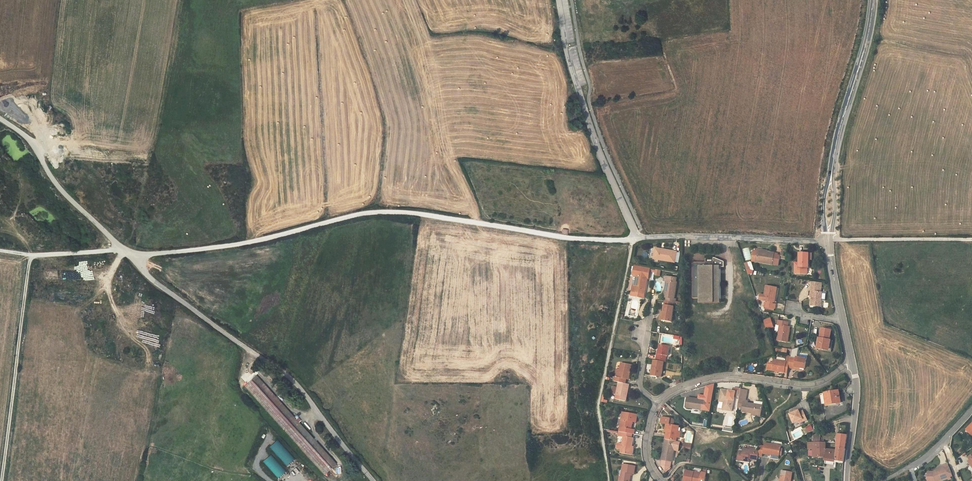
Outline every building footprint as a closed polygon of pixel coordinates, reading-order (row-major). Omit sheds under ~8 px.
[(657,249),(655,258),(675,262),(677,252),(657,249)] [(764,249),(760,249),(758,262),(777,264),(779,254),(769,252),(764,251),(764,249)] [(809,253),(799,253),(799,263),(794,263),(794,274),(807,274),(807,268),(808,268),(809,253)] [(715,262),(694,262),(694,298),(700,298),(700,301),(721,301),(721,267),(715,267),(715,262)] [(634,293),(633,296),(643,298),(647,279),(645,279),(647,269),(637,267),(635,277),(637,277),(635,287),(634,293)] [(668,289),(666,288),(665,297),(666,297),(666,302),(673,303),(675,304),(676,299),(674,299),(677,282),(676,282),(677,277),(664,275),(663,280),(667,281),(669,281),(668,289)] [(819,296),(820,297),(822,286),(811,285),(811,290),(819,291),(819,296)] [(777,288),(767,286),(765,295),(765,300),(774,301),(777,288)] [(823,297),(820,297),(819,296),(819,291),(811,290),(810,295),(812,296),(811,310),(821,311),(823,297)] [(664,314),(663,320),(671,322),(674,307),(673,307),(673,303),(666,302),(664,314)] [(763,322),(766,330),(773,328),(770,319),(763,322)] [(780,325),(777,340),(785,341),(788,326),(790,327),(790,322),(788,322),(778,320),(777,325),(780,325)] [(830,347),(831,341),(830,340),(831,330),(823,329),(822,338),(820,338),(819,349),(822,349),(823,347),(830,347)] [(659,354),(658,354),(657,361),(665,361),(666,362),(667,355),(669,355),(670,346),(660,345),(660,350),(659,354)] [(794,366),(798,366),(804,367),(805,358),(797,357),(796,358),(788,357),(788,359),(787,368),(793,369),(794,366)] [(772,360),(770,371),(786,373),(787,368),(788,359),(785,359),(784,362),(772,360)] [(657,361),(655,361),(654,366),(654,374),(653,377),(659,378),(660,376),(663,376),(665,361),(657,361)] [(618,378),(615,378),(614,383),(618,384),(625,385),(626,379),(628,380),(631,366),(620,365),(618,378)] [(253,378),(248,371),(241,377),(246,383),(253,378)] [(343,465),(261,380),(248,391),(330,477),(343,465)] [(625,385),(618,384),(617,389),(616,396),(615,400),(626,402),(627,396),(625,396),(626,390),(628,390),(629,386),(625,385)] [(699,398),(688,398),(687,408),(712,410),(716,386),(712,386),(707,387),(707,395),(699,395),(699,398)] [(724,403),(723,410),(732,411),(735,397),(740,398),(741,390),(734,389),(734,392),(720,390),(718,402),(724,403)] [(742,408),(741,411),(752,413),(761,414),(762,404),(748,402),(748,400),(747,399),(748,391),(741,390),(740,398),(738,407),(742,408)] [(842,404),(839,391),(819,395),(821,405),(825,405),(826,407),(842,404)] [(803,421),(807,419),(804,410),(800,412),(799,410),(790,414),(794,423),(798,421),(802,419),(803,421)] [(623,421),(621,420),(619,432),(620,432),(630,434),(632,434),(633,429),(629,429),(631,422),(634,422),(635,414),(624,413),(623,421)] [(664,432),(666,433),(665,439),(677,441),(678,438),(681,438),(682,432),(679,431),(679,425),(674,425),(675,419),(662,417),(661,424),(665,424),(664,432)] [(808,432),(813,429),(811,424),(805,427),(808,432)] [(962,432),(969,440),(971,437),(971,424),(962,432)] [(631,440),(629,439),(630,434),(620,432),(619,438),(622,438),(619,452),(629,454),(631,440)] [(824,453),(825,458),(827,460),(835,461),(843,463),(845,451),(846,443),(847,435),(837,433),(836,449),(828,448),(827,442),(808,442),(808,449),(813,449),(813,456),(822,459),(821,454),(824,453)] [(275,453),(282,446),(276,439),(269,446),(275,453)] [(677,441),(665,439),(661,466),(666,473),(672,468),(673,461),(674,461),(675,451),(678,452),(681,442),(677,441)] [(781,446),(765,443),(763,454),(770,455),(770,453),(779,455),(781,446)] [(737,461),(748,463),(749,459),(750,456),(754,457),(753,460),(757,461),(759,452),(754,451),(755,448),(749,447),(748,450),(744,449),(743,452),(739,451),(737,461)] [(278,478),(286,470),(270,454),(262,461),(278,478)] [(632,472),(635,473),(636,464),(626,462),(625,468),(623,468),(622,476),(621,479),(623,480),(630,480),(632,472)] [(952,477),(948,466),(932,472),(928,471),(926,479),(931,480),(930,480),(940,480),(952,477)] [(706,474),(702,474),(701,472),(685,470),(683,480),(705,480),(706,474)] [(782,480),(791,480),(792,474),(782,472),(781,480),(782,480)]
